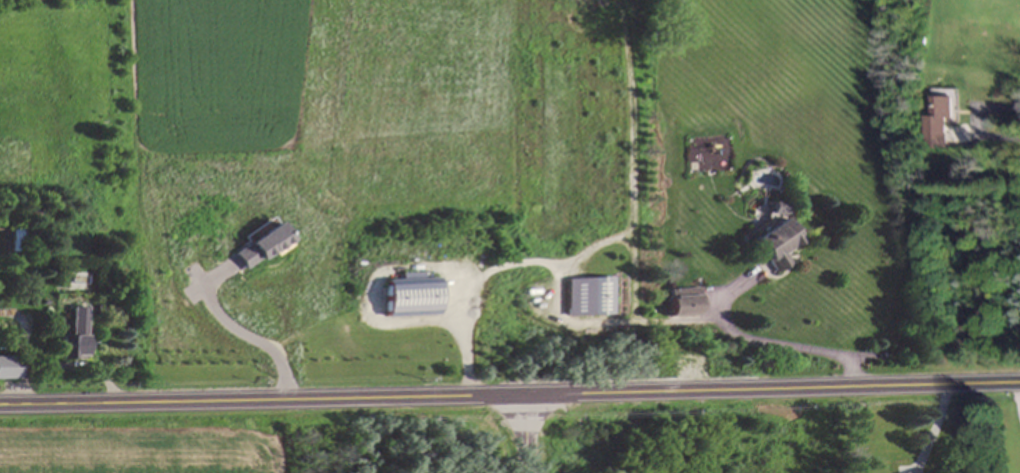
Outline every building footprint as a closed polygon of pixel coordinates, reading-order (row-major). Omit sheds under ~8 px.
[(919,114),(918,147),(940,148),(941,117),(948,118),(948,95),(926,95),(925,115),(919,114)] [(779,251),(794,243),(779,218),(749,235),(770,272),(785,263),(779,251)] [(384,280),(385,319),(436,317),(435,280),(420,280),(420,278),(384,280)] [(610,316),(610,278),(585,278),(585,316),(610,316)] [(668,316),(696,314),(696,287),(667,288),(668,316)] [(67,337),(56,337),(56,361),(85,361),(85,309),(67,309),(67,337)] [(14,359),(0,359),(0,381),(14,381),(14,359)]
